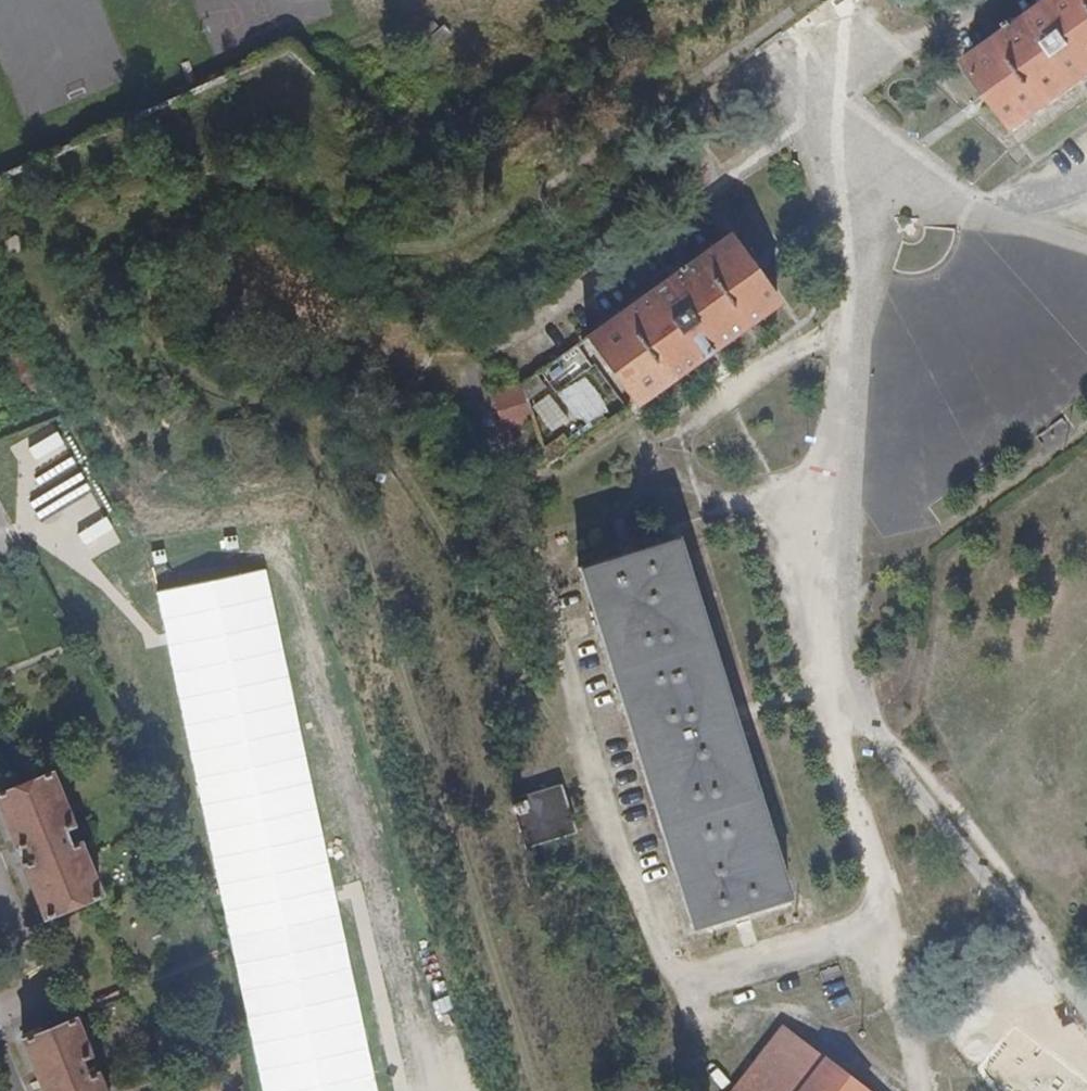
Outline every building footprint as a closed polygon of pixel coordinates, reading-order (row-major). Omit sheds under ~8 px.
[(966,64),(1014,132),(1086,78),(1086,0),(1055,0),(966,64)] [(728,236),(586,339),(636,408),(778,304),(728,236)] [(554,443),(616,404),(579,344),(517,382),(554,443)] [(677,539),(578,571),(691,929),(788,898),(677,539)] [(0,797),(0,808),(17,850),(27,846),(35,865),(26,869),(45,920),(101,898),(81,846),(71,850),(64,831),(73,828),(53,776),(0,797)] [(575,832),(561,788),(517,802),(531,846),(575,832)] [(78,1021),(26,1042),(45,1090),(106,1090),(100,1074),(89,1078),(83,1062),(92,1059),(78,1021)] [(825,1061),(784,1030),(738,1090),(802,1090),(825,1061)] [(802,1090),(864,1090),(825,1061),(802,1090)]
